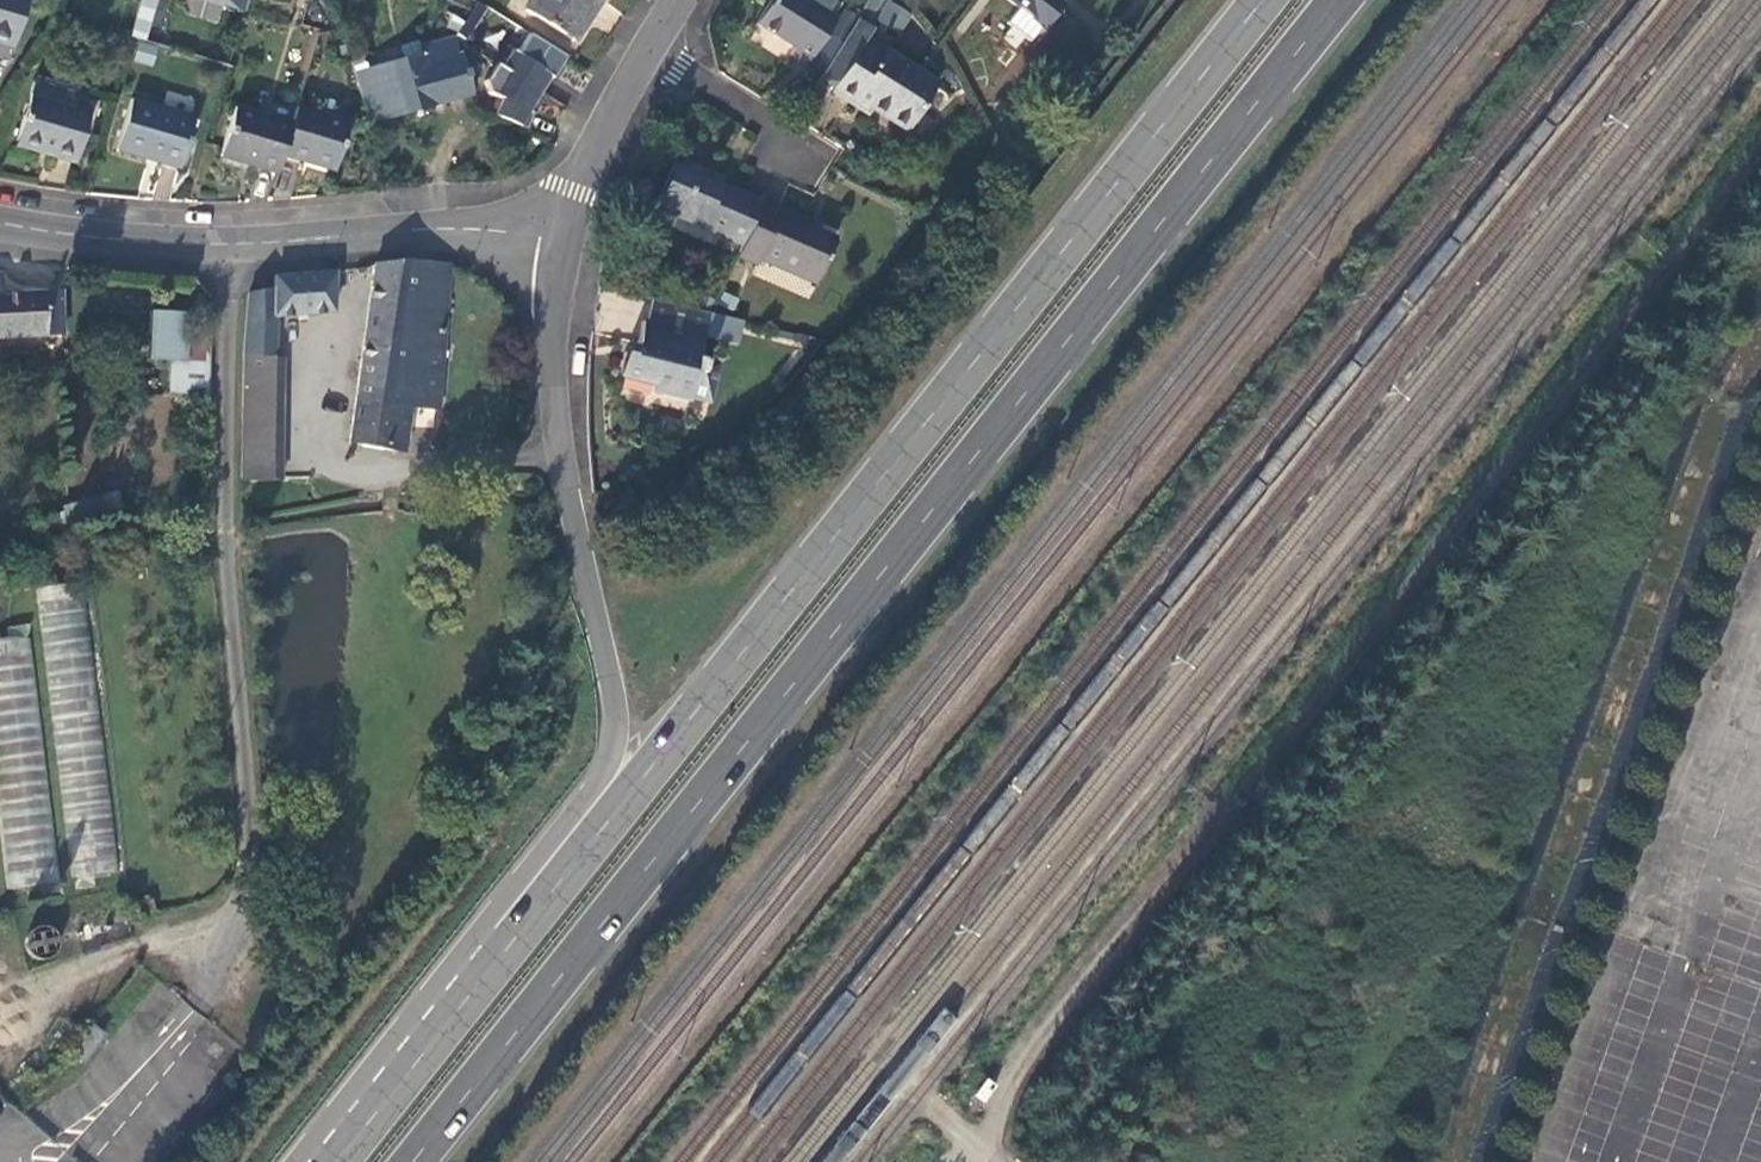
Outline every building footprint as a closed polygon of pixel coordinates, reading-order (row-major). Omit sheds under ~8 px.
[(15,41),(26,0),(0,0),(0,37),(15,41)] [(573,40),(591,13),(600,0),(533,0),(526,10),(573,40)] [(809,66),(836,20),(828,15),(803,0),(773,0),(759,22),(778,34),(798,47),(793,55),(809,66)] [(828,15),(837,0),(803,0),(828,15)] [(858,18),(872,26),(889,0),(870,0),(858,18)] [(1018,8),(1042,26),(1043,27),(1061,4),(1056,0),(1009,0),(1018,8)] [(1042,26),(1018,8),(1007,22),(1030,40),(1042,26)] [(872,26),(858,18),(821,77),(836,87),(834,91),(842,96),(853,103),(857,97),(873,107),(908,128),(937,81),(868,38),(874,29),(872,26)] [(539,90),(540,91),(553,71),(563,55),(526,32),(514,51),(511,49),(500,66),(539,90)] [(377,119),(471,93),(461,57),(456,35),(422,45),(424,52),(416,54),(414,49),(406,52),(407,56),(365,68),(377,119)] [(527,108),(539,90),(500,66),(493,62),(484,78),(487,90),(502,97),(493,113),(525,128),(528,120),(532,111),(527,108)] [(355,71),(369,121),(377,119),(365,68),(355,71)] [(18,141),(77,159),(93,109),(34,90),(18,141)] [(119,147),(181,166),(198,115),(134,95),(119,147)] [(873,107),(857,97),(853,103),(869,113),(873,107)] [(294,121),(236,105),(222,153),(280,169),(284,156),(294,121)] [(294,121),(284,156),(334,170),(349,121),(298,106),(294,121)] [(742,246),(762,202),(741,192),(724,183),(726,179),(681,158),(660,199),(704,221),(701,227),(742,246)] [(782,212),(762,202),(742,246),(738,255),(757,264),(761,259),(816,286),(837,243),(817,234),(810,230),(812,226),(782,212)] [(810,230),(817,234),(819,230),(812,226),(810,230)] [(417,261),(377,263),(352,441),(396,448),(404,403),(412,351),(443,355),(449,263),(418,265),(417,261)] [(244,384),(243,478),(265,479),(271,400),(272,384),(278,315),(333,311),(335,271),(277,276),(276,285),(251,291),(244,352),(244,384)] [(61,333),(60,292),(1,293),(0,280),(0,335),(61,333)] [(710,310),(653,295),(647,319),(643,318),(639,337),(635,351),(625,349),(617,373),(653,382),(652,387),(693,398),(700,371),(703,372),(707,358),(699,356),(710,310)] [(186,312),(149,311),(148,358),(170,359),(184,359),(186,324),(186,312)] [(210,392),(212,325),(202,325),(186,324),(184,359),(170,359),(170,391),(200,392),(210,392)] [(412,351),(404,403),(441,409),(443,355),(412,351)] [(61,505),(65,523),(120,510),(115,491),(61,505)] [(82,583),(34,589),(79,887),(120,880),(82,583)] [(0,643),(0,821),(9,889),(54,880),(32,636),(0,643)] [(88,918),(74,921),(77,935),(91,932),(88,918)] [(49,924),(42,921),(36,921),(30,923),(22,930),(19,939),(22,949),(28,955),(38,958),(47,957),(53,952),(57,944),(57,939),(54,930),(49,924)] [(0,938),(0,965),(3,965),(8,958),(10,948),(6,940),(0,938)]
